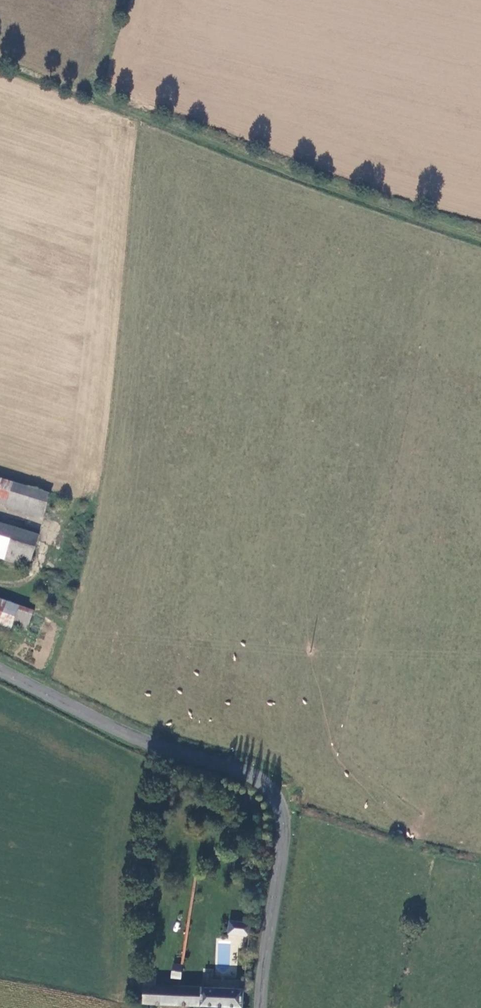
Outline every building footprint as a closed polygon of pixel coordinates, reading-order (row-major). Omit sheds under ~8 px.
[(49,491),(1,474),(0,477),(0,500),(41,514),(49,491)] [(14,525),(0,520),(0,539),(8,541),(9,540),(14,525)] [(9,540),(32,548),(37,532),(14,525),(9,540)] [(3,555),(3,557),(27,565),(32,548),(9,540),(8,541),(0,539),(0,554),(3,555)] [(0,596),(0,622),(12,626),(13,624),(26,629),(33,607),(0,596)] [(248,937),(250,923),(228,920),(227,934),(248,937)] [(181,979),(182,964),(174,962),(173,977),(181,979)] [(145,977),(144,1004),(153,1005),(153,985),(154,978),(145,977)] [(153,985),(153,1005),(164,1005),(165,985),(153,985)] [(246,1007),(247,988),(165,985),(164,1005),(246,1007)]
